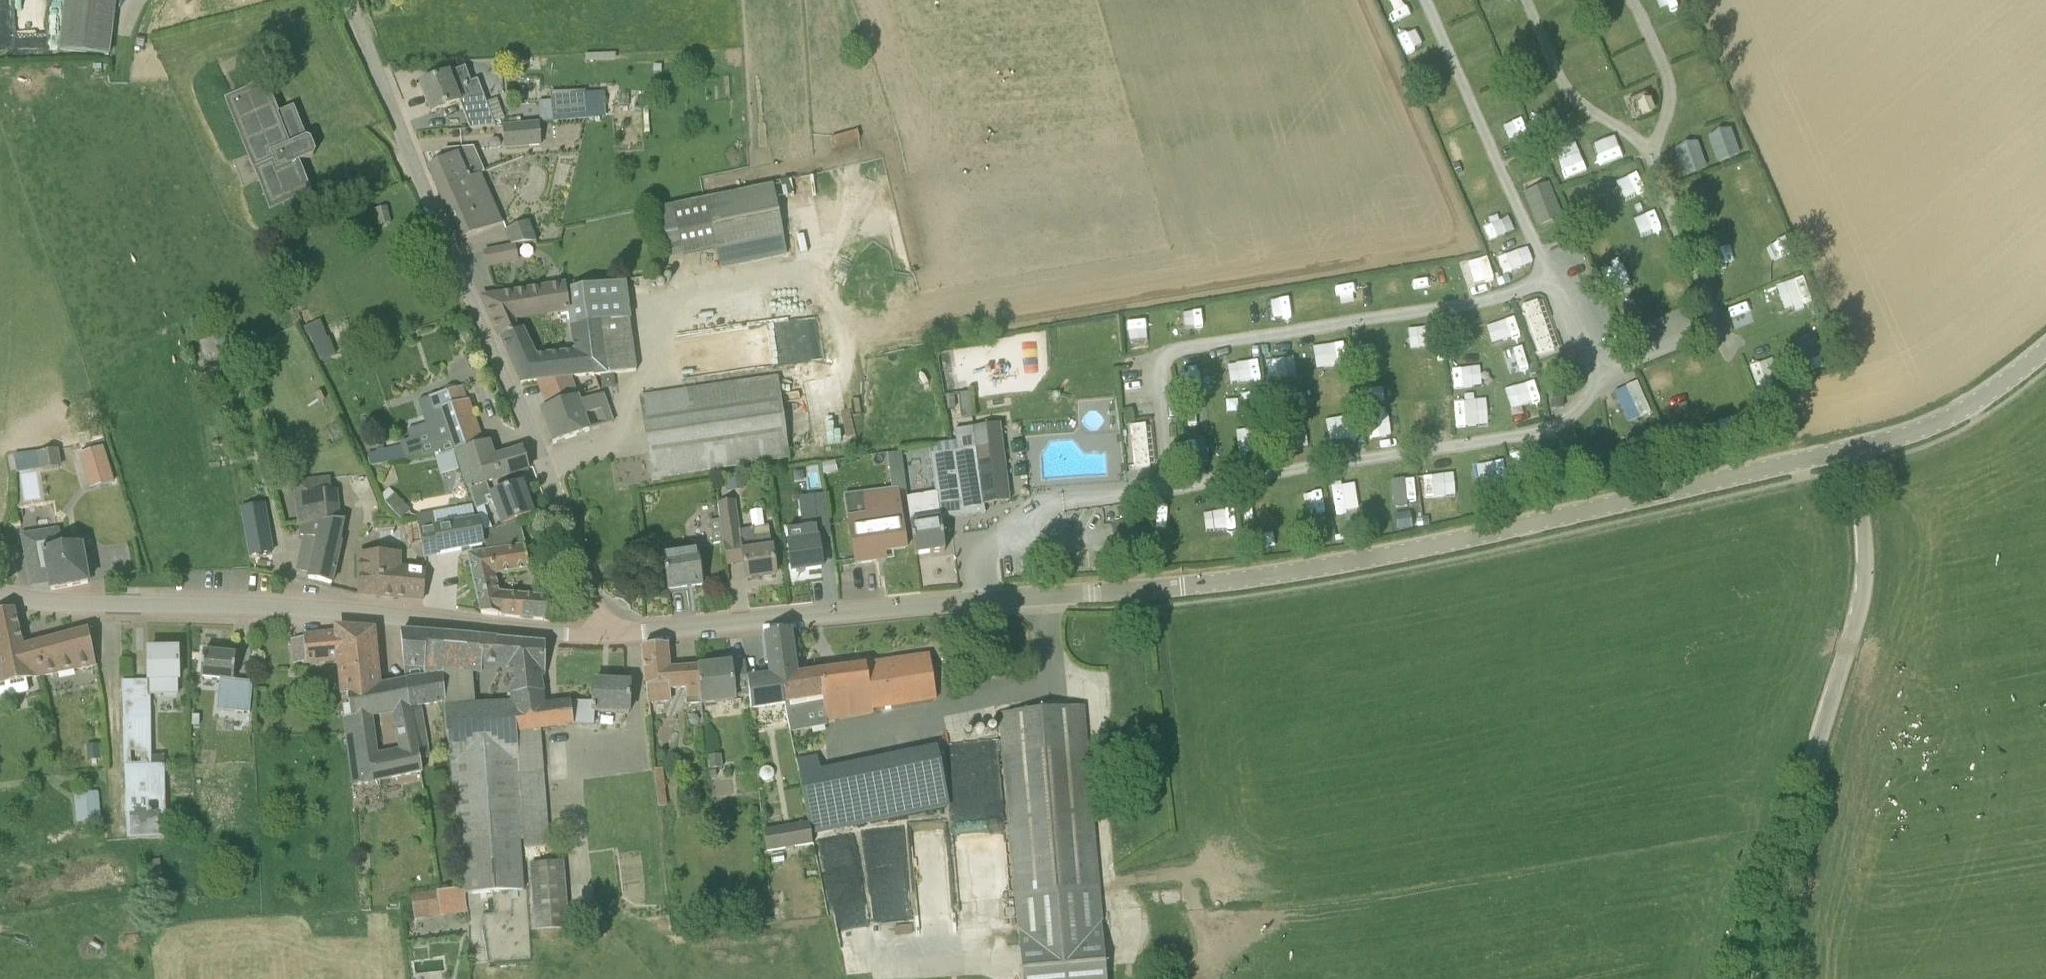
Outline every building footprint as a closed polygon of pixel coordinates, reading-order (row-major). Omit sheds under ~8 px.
[(116,0),(66,0),(60,51),(110,55),(116,0)] [(1420,11),(1414,0),(1405,0),(1388,9),(1395,24),(1420,11)] [(1611,38),(1616,50),(1631,44),(1627,32),(1611,38)] [(1431,50),(1423,33),(1405,41),(1413,58),(1431,50)] [(465,67),(420,85),(432,113),(460,102),(471,129),(495,126),(477,80),(472,83),(465,67)] [(279,113),(266,80),(227,95),(251,156),(233,163),(244,189),(261,182),(272,210),(312,194),(299,162),(314,156),(316,152),(311,139),(307,138),(306,138),(294,107),(279,113)] [(1629,94),(1642,124),(1659,116),(1646,87),(1629,94)] [(585,94),(585,91),(550,94),(552,112),(554,111),(555,121),(587,118),(585,94)] [(541,146),(539,123),(505,126),(506,148),(541,146)] [(1711,138),(1722,165),(1745,156),(1734,129),(1711,138)] [(1602,166),(1619,159),(1612,142),(1595,148),(1602,166)] [(1689,179),(1711,170),(1700,142),(1677,152),(1689,179)] [(1570,179),(1590,172),(1579,143),(1559,150),(1570,179)] [(428,169),(438,192),(467,180),(477,176),(471,162),(463,166),(458,155),(449,159),(428,169)] [(1629,191),(1644,184),(1638,170),(1623,176),(1629,191)] [(467,180),(438,192),(460,240),(501,221),(481,174),(477,176),(467,180)] [(720,267),(786,254),(774,187),(674,208),(684,255),(716,248),(720,267)] [(378,226),(390,223),(386,207),(374,209),(378,226)] [(1491,244),(1513,236),(1507,219),(1484,228),(1491,244)] [(536,242),(529,224),(507,232),(512,245),(536,242)] [(1788,239),(1762,251),(1769,267),(1796,255),(1788,239)] [(517,261),(514,247),(485,253),(488,267),(517,261)] [(1521,250),(1500,258),(1506,274),(1527,267),(1521,250)] [(1464,263),(1471,287),(1497,280),(1490,256),(1464,263)] [(1431,290),(1453,286),(1450,267),(1428,271),(1431,290)] [(514,319),(573,310),(569,283),(483,299),(501,339),(518,332),(514,319)] [(1791,314),(1802,308),(1789,285),(1779,291),(1791,314)] [(1554,352),(1537,301),(1523,306),(1540,357),(1554,352)] [(1263,327),(1281,323),(1277,304),(1259,308),(1263,327)] [(1518,317),(1490,326),(1495,344),(1523,336),(1518,317)] [(762,365),(825,358),(820,318),(757,326),(762,365)] [(1135,320),(1136,340),(1149,339),(1148,319),(1135,320)] [(323,321),(307,329),(324,363),(340,355),(323,321)] [(1414,348),(1444,342),(1441,324),(1410,329),(1414,348)] [(581,378),(609,374),(602,326),(575,330),(578,353),(581,378)] [(1469,328),(1450,329),(1451,349),(1471,348),(1469,328)] [(518,332),(501,339),(512,364),(518,362),(521,386),(532,384),(539,383),(571,379),(581,378),(578,353),(537,356),(524,329),(518,332)] [(224,335),(215,337),(217,347),(226,344),(224,335)] [(1818,335),(1800,340),(1808,373),(1827,368),(1818,335)] [(1329,369),(1348,365),(1345,345),(1325,349),(1329,369)] [(1531,362),(1527,347),(1508,353),(1513,368),(1531,362)] [(1270,360),(1273,380),(1302,376),(1299,356),(1270,360)] [(1231,363),(1233,382),(1263,379),(1261,361),(1231,363)] [(1182,370),(1184,391),(1214,387),(1212,366),(1182,370)] [(1569,372),(1551,380),(1556,393),(1575,386),(1569,372)] [(652,477),(790,457),(778,378),(640,398),(652,477)] [(571,379),(539,383),(548,408),(577,398),(575,390),(571,379)] [(1509,392),(1516,413),(1545,405),(1539,383),(1509,392)] [(467,401),(462,386),(437,395),(438,397),(418,404),(422,416),(467,401)] [(1371,388),(1372,403),(1396,401),(1395,387),(1371,388)] [(1646,392),(1622,400),(1630,423),(1653,415),(1646,392)] [(974,393),(950,394),(951,420),(975,419),(974,393)] [(579,403),(577,398),(548,408),(542,411),(554,444),(590,431),(585,416),(594,413),(599,427),(613,422),(603,394),(579,403)] [(1243,398),(1246,415),(1266,412),(1263,395),(1243,398)] [(468,400),(467,401),(422,416),(428,434),(401,443),(403,448),(406,460),(435,455),(436,459),(457,452),(482,444),(468,400)] [(1459,423),(1479,422),(1477,401),(1458,402),(1459,423)] [(1399,434),(1398,412),(1376,413),(1377,435),(1399,434)] [(1352,416),(1343,417),(1345,438),(1354,437),(1352,416)] [(1341,418),(1329,420),(1332,442),(1344,440),(1341,418)] [(973,427),(954,430),(956,441),(956,443),(957,450),(975,448),(982,504),(982,505),(1010,501),(999,423),(973,427)] [(1145,425),(1130,427),(1134,471),(1150,469),(1145,425)] [(1209,441),(1192,442),(1192,462),(1210,462),(1209,441)] [(469,490),(470,490),(524,471),(529,469),(522,450),(494,459),(489,442),(482,444),(457,452),(469,490)] [(83,466),(95,462),(101,485),(114,482),(102,445),(79,453),(83,466)] [(370,466),(406,460),(403,448),(396,449),(395,447),(385,450),(385,447),(377,448),(378,451),(367,454),(370,466)] [(953,451),(930,454),(935,493),(937,493),(941,519),(974,515),(983,513),(982,505),(982,504),(975,448),(957,450),(953,451)] [(42,471),(61,467),(59,450),(39,453),(42,471)] [(904,452),(890,454),(894,489),(908,487),(904,452)] [(454,454),(436,459),(440,475),(459,470),(454,454)] [(1507,461),(1478,465),(1481,484),(1509,481),(1507,461)] [(824,475),(837,472),(835,462),(822,464),(824,475)] [(381,465),(376,473),(384,479),(390,471),(381,465)] [(1519,466),(1519,482),(1537,481),(1536,466),(1519,466)] [(1426,471),(1427,498),(1447,498),(1446,470),(1426,471)] [(302,526),(304,526),(339,523),(336,490),(333,491),(331,477),(295,481),(302,526)] [(1396,507),(1409,507),(1408,478),(1395,479),(1396,507)] [(743,480),(725,482),(726,492),(744,491),(743,480)] [(488,483),(469,490),(476,511),(482,509),(493,505),(502,526),(516,522),(515,520),(533,515),(521,484),(492,495),(488,484),(488,483)] [(1340,518),(1363,514),(1358,483),(1334,487),(1340,518)] [(1328,510),(1324,487),(1303,491),(1307,514),(1328,510)] [(856,564),(877,561),(876,555),(885,554),(885,552),(906,549),(898,489),(863,494),(846,497),(850,520),(856,564)] [(792,573),(822,569),(819,540),(831,538),(824,491),(814,492),(815,499),(812,500),(816,528),(787,532),(788,543),(792,573)] [(906,497),(915,556),(945,551),(941,519),(937,493),(935,493),(906,497)] [(394,496),(384,506),(400,523),(410,513),(394,496)] [(740,530),(737,501),(718,504),(719,520),(723,542),(724,552),(742,549),(746,579),(776,575),(772,550),(771,550),(769,536),(753,538),(751,528),(740,530)] [(258,504),(241,507),(250,557),(274,552),(270,528),(263,529),(258,504)] [(416,514),(420,531),(450,525),(449,517),(434,520),(433,511),(416,514)] [(1398,513),(1400,530),(1416,527),(1413,511),(1398,513)] [(450,525),(420,531),(425,559),(484,548),(478,519),(450,525)] [(713,544),(723,542),(719,520),(710,521),(713,544)] [(341,522),(339,523),(304,526),(302,536),(317,540),(309,579),(331,584),(341,522)] [(486,552),(522,546),(516,522),(502,526),(482,533),(486,552)] [(62,546),(59,530),(23,537),(32,585),(50,582),(51,590),(88,583),(81,543),(62,546)] [(549,621),(551,597),(525,593),(500,591),(496,574),(505,572),(528,569),(526,552),(523,553),(522,546),(486,552),(468,556),(481,614),(549,621)] [(668,590),(702,585),(698,553),(664,556),(668,590)] [(424,599),(426,571),(415,570),(401,568),(401,554),(360,558),(361,594),(424,599)] [(630,607),(637,594),(624,586),(616,599),(630,607)] [(4,684),(64,673),(56,640),(23,647),(14,610),(0,613),(0,685),(4,684)] [(350,697),(381,688),(373,631),(337,628),(337,634),(304,637),(304,640),(306,661),(307,663),(340,659),(343,695),(349,694),(350,697)] [(781,675),(794,674),(790,631),(768,634),(773,677),(747,680),(748,696),(750,708),(783,703),(781,675)] [(88,632),(56,640),(64,673),(96,667),(88,632)] [(444,637),(444,636),(401,633),(406,682),(410,708),(420,707),(445,706),(442,673),(444,637)] [(444,637),(442,673),(482,672),(481,663),(478,638),(473,638),(444,636),(444,637)] [(544,644),(478,638),(478,641),(481,663),(482,670),(507,671),(510,694),(540,693),(539,679),(539,676),(544,676),(544,646),(544,644)] [(306,661),(304,640),(290,641),(292,662),(306,661)] [(684,685),(685,703),(700,702),(697,666),(668,669),(666,645),(643,646),(646,702),(651,701),(668,700),(670,700),(669,687),(684,685)] [(179,693),(178,649),(149,650),(150,687),(150,693),(179,693)] [(250,712),(252,688),(233,686),(236,655),(203,652),(201,676),(223,678),(220,707),(218,721),(228,722),(228,714),(239,715),(239,711),(250,712)] [(834,669),(794,674),(781,675),(783,703),(785,703),(790,731),(806,729),(804,718),(813,715),(810,699),(820,697),(823,717),(936,701),(930,656),(834,669)] [(744,661),(697,666),(700,702),(702,706),(736,701),(736,697),(748,696),(747,680),(746,680),(744,661)] [(153,765),(150,693),(150,687),(132,688),(132,681),(122,681),(127,839),(167,838),(164,764),(153,765)] [(420,761),(411,710),(410,708),(406,682),(393,685),(398,726),(395,727),(399,752),(375,755),(369,712),(383,710),(381,688),(350,697),(351,716),(346,717),(353,788),(379,785),(401,777),(422,774),(420,761)] [(571,702),(574,724),(594,725),(594,712),(629,713),(631,683),(594,682),(593,703),(571,702)] [(29,698),(28,687),(0,689),(0,701),(29,698)] [(540,693),(510,694),(511,703),(515,703),(517,731),(540,728),(574,724),(571,702),(544,705),(540,694),(540,693)] [(521,812),(517,731),(515,703),(511,703),(452,707),(463,889),(463,890),(463,894),(465,894),(521,890),(516,812),(521,812)] [(1016,896),(1099,888),(1083,706),(1000,713),(1016,896)] [(420,707),(411,708),(414,726),(415,733),(424,731),(420,707)] [(200,715),(192,715),(192,727),(200,727),(200,715)] [(517,731),(521,812),(523,848),(547,847),(540,728),(517,731)] [(88,759),(100,758),(100,747),(87,748),(88,759)] [(814,773),(799,776),(810,823),(811,832),(905,813),(910,812),(911,815),(949,805),(938,747),(821,771),(814,773)] [(709,770),(723,769),(721,755),(708,756),(709,770)] [(818,756),(796,761),(799,776),(814,773),(821,771),(818,756)] [(667,807),(665,788),(653,790),(656,808),(667,807)] [(80,824),(104,823),(103,792),(78,793),(80,824)] [(811,832),(810,823),(764,831),(768,852),(813,844),(811,832)] [(565,859),(529,861),(533,928),(569,927),(565,859)] [(1099,888),(1016,896),(1023,977),(1106,970),(1099,888)] [(411,895),(410,894),(415,918),(467,913),(465,894),(463,894),(463,890),(463,889),(411,895)] [(1106,970),(1023,977),(1023,978),(1107,978),(1106,970)]
